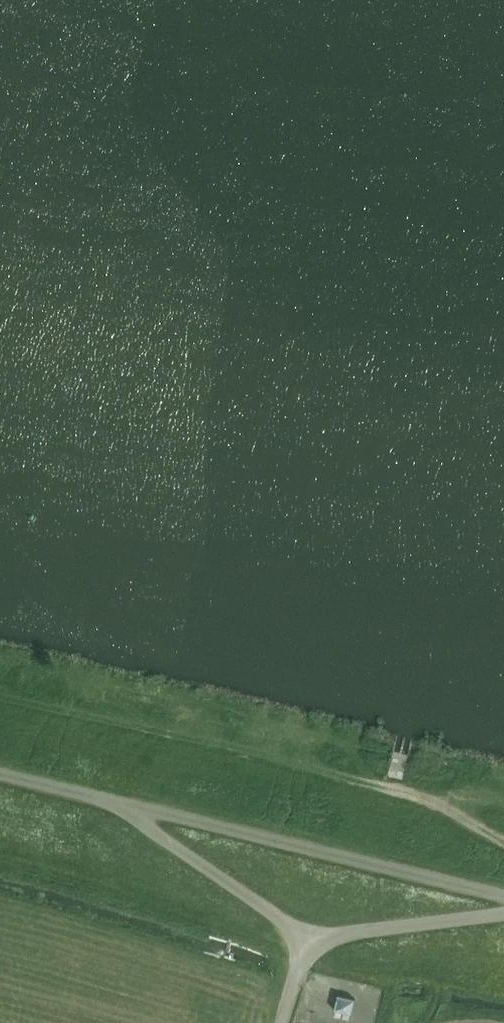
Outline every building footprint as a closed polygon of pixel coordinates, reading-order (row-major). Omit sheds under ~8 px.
[(338,995),(334,1010),(352,1014),(355,999),(338,995)]
